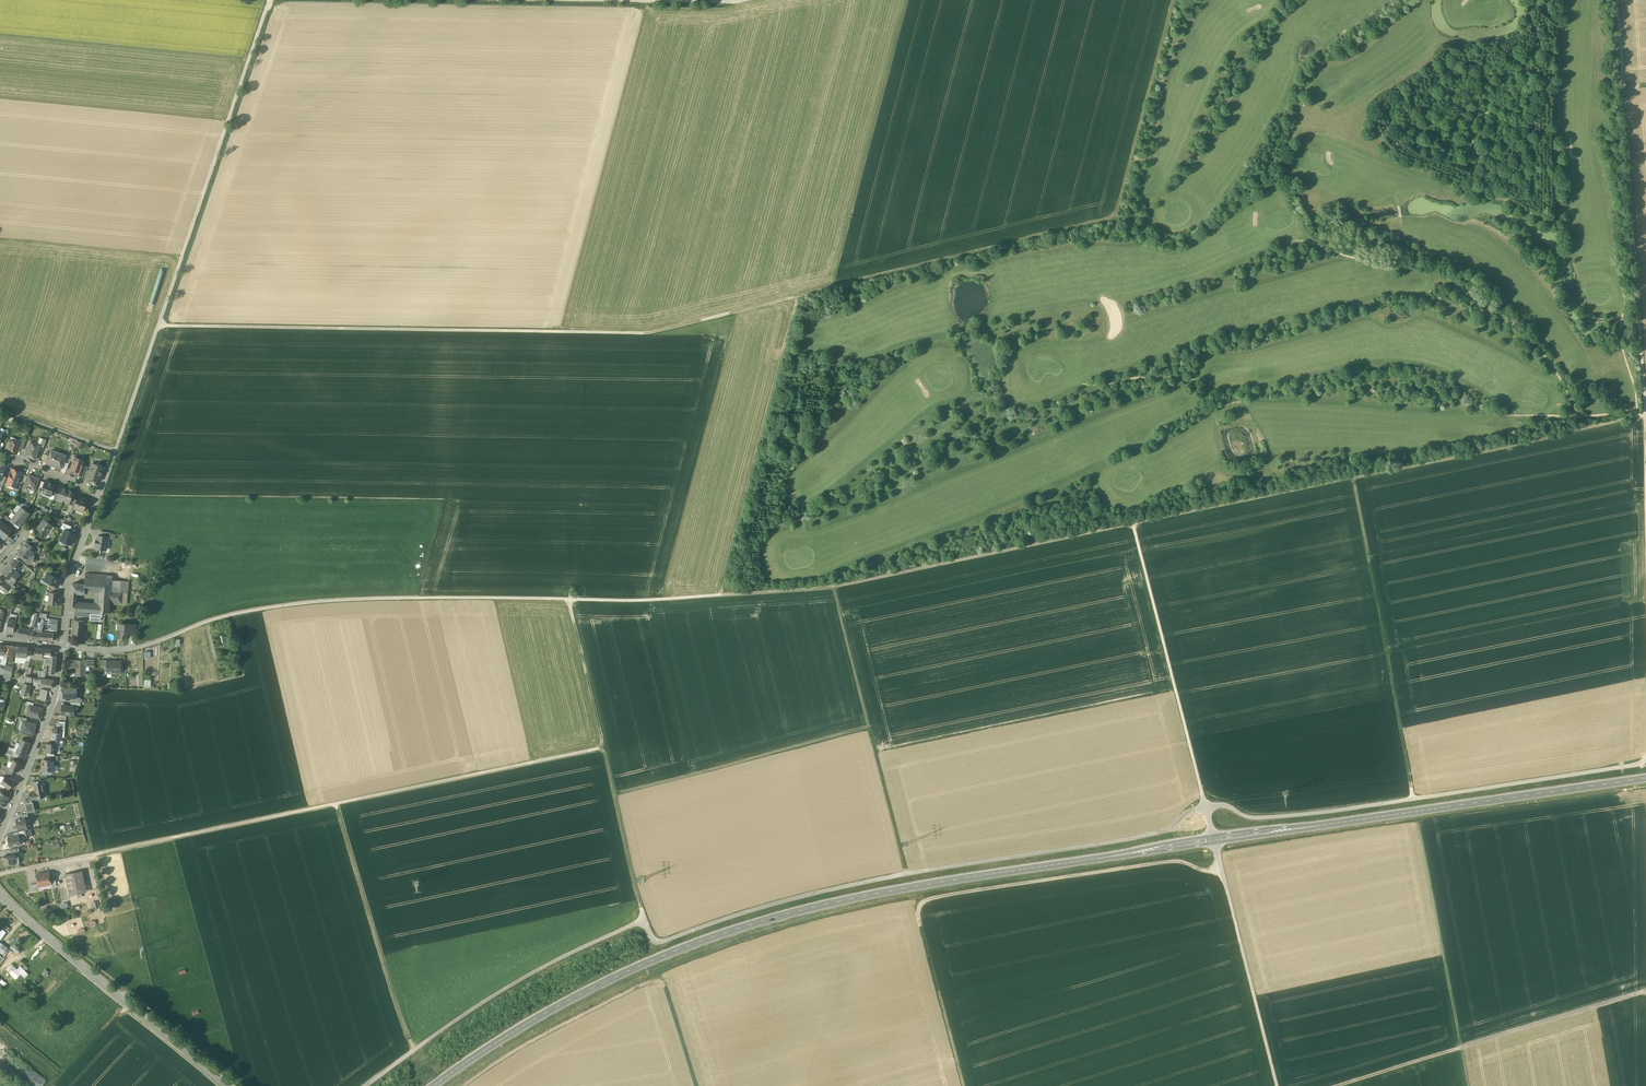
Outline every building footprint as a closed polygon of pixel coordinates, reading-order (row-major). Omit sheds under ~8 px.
[(774,286),(779,288),(784,271),(782,270),(781,273),(778,272),(774,286)] [(20,443),(9,439),(6,448),(17,452),(18,448),(20,444),(20,443)] [(41,445),(31,441),(25,455),(36,459),(41,445)] [(57,456),(50,453),(49,455),(47,463),(46,463),(61,468),(66,455),(59,452),(57,456)] [(76,458),(75,458),(74,462),(73,462),(72,463),(73,464),(71,469),(74,470),(74,472),(76,472),(77,472),(80,472),(82,466),(84,461),(83,460),(80,459),(79,460),(76,458)] [(104,467),(93,463),(91,464),(90,467),(91,468),(90,471),(88,476),(89,477),(99,481),(104,467)] [(22,472),(12,468),(7,484),(17,487),(22,474),(22,472)] [(39,478),(29,474),(28,476),(26,483),(23,490),(28,492),(30,488),(35,490),(39,478)] [(56,484),(45,480),(42,490),(46,491),(45,494),(51,496),(55,487),(56,484)] [(68,489),(62,486),(59,494),(57,498),(58,498),(64,500),(68,489)] [(74,491),(68,489),(64,500),(69,502),(70,502),(71,498),(74,491)] [(74,509),(83,512),(88,498),(79,495),(78,500),(74,509)] [(26,510),(23,507),(22,507),(17,514),(25,520),(30,513),(26,510)] [(12,520),(15,523),(19,526),(25,520),(17,514),(12,520)] [(0,519),(0,535),(5,539),(13,530),(8,526),(0,519)] [(44,519),(37,528),(46,535),(53,525),(44,519)] [(64,523),(60,529),(65,530),(70,531),(71,526),(64,523)] [(71,545),(75,534),(65,530),(61,541),(71,545)] [(100,536),(97,535),(97,540),(96,539),(95,544),(96,544),(95,548),(106,550),(108,538),(108,537),(100,536)] [(41,543),(35,538),(32,541),(35,544),(38,546),(41,543)] [(32,547),(26,542),(19,552),(27,558),(31,553),(32,554),(33,553),(34,554),(36,552),(35,551),(36,550),(32,547)] [(38,546),(35,544),(32,547),(36,550),(39,552),(41,549),(38,546)] [(41,549),(39,552),(36,550),(35,551),(36,552),(42,557),(45,551),(41,549)] [(31,553),(27,558),(19,552),(17,554),(29,564),(31,563),(34,559),(34,558),(33,557),(34,556),(34,554),(33,553),(32,554),(31,553)] [(18,564),(13,560),(10,563),(10,562),(7,566),(11,569),(15,573),(16,573),(19,569),(19,570),(22,567),(18,564)] [(15,573),(11,569),(7,566),(3,572),(10,578),(14,581),(17,578),(15,576),(17,574),(16,573),(15,573)] [(35,573),(29,568),(27,570),(34,576),(35,573)] [(55,577),(48,574),(45,581),(50,583),(55,585),(58,586),(61,579),(55,577)] [(5,593),(10,587),(8,586),(3,582),(4,582),(3,581),(0,579),(0,589),(5,593)] [(100,580),(85,579),(85,584),(85,590),(99,591),(100,580)] [(107,580),(100,579),(100,580),(99,591),(98,606),(97,612),(109,613),(110,603),(111,591),(112,580),(107,580)] [(129,582),(112,580),(111,591),(123,592),(123,593),(127,594),(129,582)] [(85,584),(72,583),(71,598),(76,598),(77,594),(85,594),(85,590),(85,584)] [(123,592),(111,591),(110,603),(122,604),(123,593),(123,592)] [(58,597),(51,596),(49,596),(48,604),(59,606),(60,602),(57,601),(58,597)] [(95,605),(76,604),(76,598),(71,598),(70,610),(75,611),(82,611),(86,611),(91,612),(97,612),(98,606),(95,605)] [(8,624),(6,630),(14,632),(15,626),(16,620),(9,619),(8,624)] [(84,621),(74,621),(73,635),(83,636),(83,632),(84,621)] [(58,624),(49,623),(48,630),(54,631),(57,631),(58,624)] [(125,623),(123,625),(121,625),(121,630),(118,630),(117,637),(123,638),(124,639),(125,638),(126,638),(126,633),(129,634),(130,625),(129,625),(129,624),(125,623)] [(19,628),(17,636),(27,638),(29,630),(26,629),(19,628)] [(54,633),(42,632),(41,640),(53,641),(53,639),(54,633)] [(19,647),(6,645),(4,655),(3,657),(3,659),(6,660),(8,657),(11,657),(12,651),(17,652),(19,647)] [(28,647),(19,647),(17,652),(16,656),(23,657),(23,656),(27,657),(28,647)] [(44,649),(35,648),(35,655),(38,656),(42,656),(43,656),(43,654),(44,649)] [(51,659),(48,658),(44,658),(43,660),(45,661),(45,664),(50,664),(49,673),(55,674),(57,657),(51,656),(51,659)] [(80,661),(70,661),(69,672),(76,672),(76,675),(85,675),(86,667),(85,667),(85,661),(79,661),(80,661)] [(107,661),(107,666),(107,673),(120,673),(121,663),(114,662),(114,661),(107,661)] [(0,663),(0,673),(5,675),(7,670),(10,671),(12,672),(14,668),(0,663)] [(7,670),(5,675),(6,676),(3,685),(8,686),(11,675),(9,674),(10,671),(7,670)] [(54,681),(46,679),(45,686),(48,687),(48,688),(52,689),(52,687),(53,688),(54,681)] [(26,684),(24,683),(22,691),(29,692),(30,685),(26,684)] [(77,689),(64,689),(64,699),(71,699),(77,699),(77,698),(77,689)] [(33,706),(30,705),(27,715),(40,718),(42,708),(33,706)] [(75,706),(62,706),(62,715),(74,716),(75,706)] [(21,731),(34,734),(36,724),(26,722),(24,721),(21,731)] [(56,728),(54,728),(54,732),(53,737),(56,737),(61,737),(62,728),(56,728)] [(20,744),(16,753),(25,756),(27,752),(26,751),(29,743),(21,740),(20,744)] [(55,743),(47,743),(46,752),(51,752),(57,752),(57,744),(55,743)] [(47,759),(43,759),(42,760),(42,770),(54,771),(54,760),(47,759)] [(11,768),(14,769),(18,771),(22,763),(14,760),(11,768)] [(11,768),(3,765),(1,768),(4,769),(7,772),(12,775),(14,769),(11,768)] [(4,778),(2,777),(0,780),(0,782),(2,783),(5,785),(5,786),(8,789),(9,788),(10,788),(15,781),(12,779),(10,777),(10,778),(6,775),(4,778)] [(37,781),(33,782),(35,792),(29,793),(31,799),(44,797),(42,791),(44,791),(42,780),(37,781)] [(0,790),(0,800),(5,804),(7,801),(6,801),(9,798),(3,793),(0,790)] [(33,802),(25,804),(27,812),(35,811),(33,802)] [(22,818),(16,819),(18,828),(27,826),(26,817),(22,818)] [(8,837),(10,846),(21,844),(19,835),(14,836),(8,837)] [(16,853),(4,856),(6,865),(14,864),(13,858),(16,857),(16,853)] [(78,871),(65,874),(70,895),(83,893),(78,871)] [(49,872),(36,875),(38,883),(40,890),(52,887),(51,881),(49,872)] [(38,883),(31,885),(32,891),(40,890),(38,883)] [(5,954),(9,958),(15,950),(11,947),(5,954)] [(12,964),(7,969),(16,979),(21,975),(17,970),(12,964)] [(21,966),(17,970),(21,975),(25,971),(21,966)] [(31,1085),(42,1085),(47,1080),(0,1041),(0,1060),(31,1085)]
